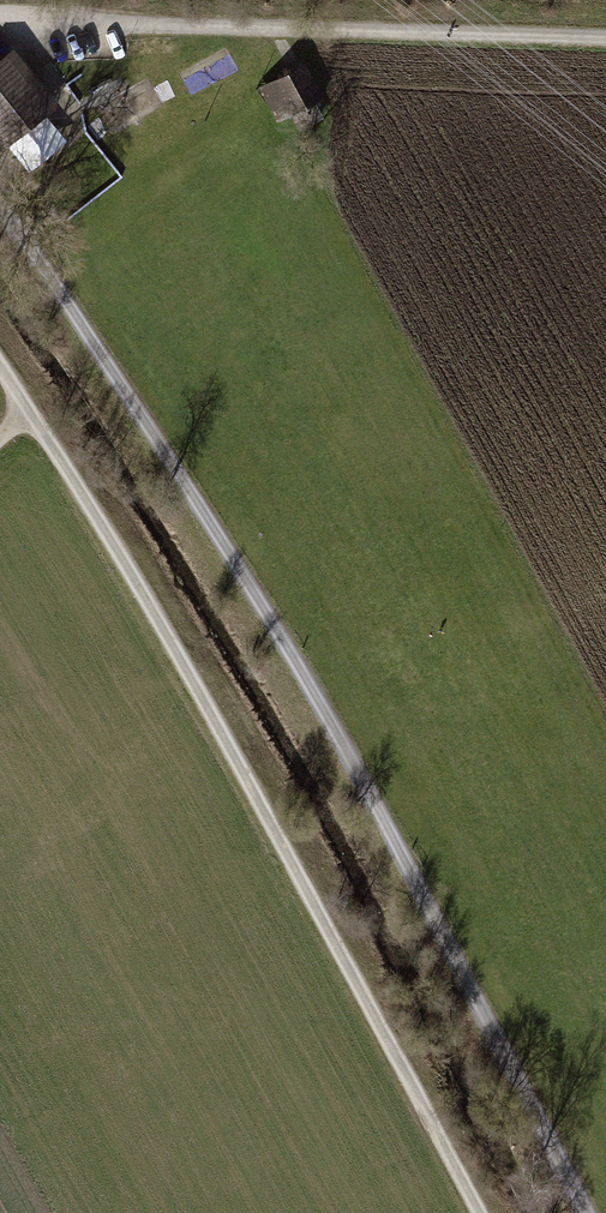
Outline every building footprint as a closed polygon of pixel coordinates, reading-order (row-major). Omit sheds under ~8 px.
[(13,49),(0,59),(0,151),(1,152),(59,106),(13,49)] [(323,99),(304,64),(258,88),(277,123),(323,99)]
